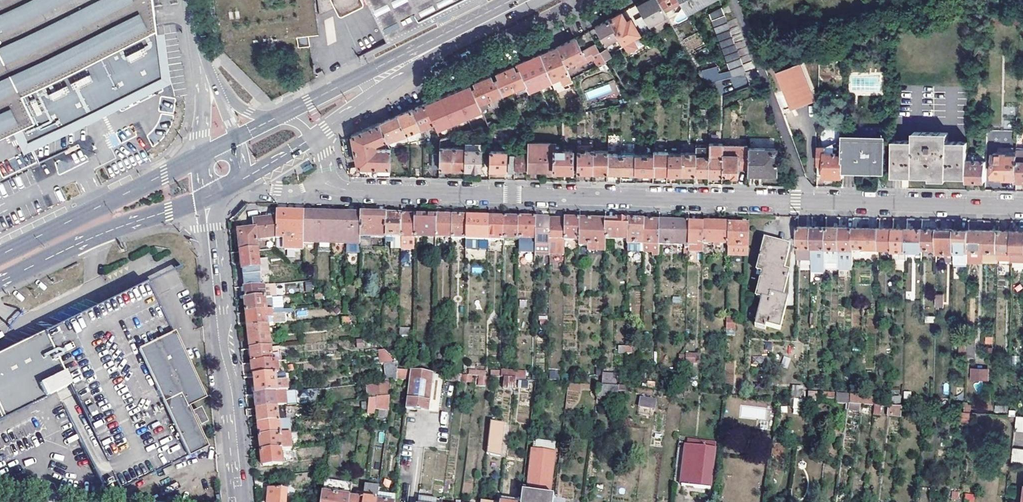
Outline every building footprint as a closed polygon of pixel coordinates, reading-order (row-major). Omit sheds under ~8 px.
[(155,0),(0,0),(0,137),(22,126),(27,139),(85,109),(92,110),(101,105),(111,100),(115,94),(160,71),(156,63),(163,59),(156,5),(155,0)] [(320,16),(337,9),(339,11),(343,12),(364,1),(364,0),(318,0),(320,16)] [(388,41),(431,20),(434,18),(470,0),(369,0),(388,41)] [(644,16),(649,26),(666,16),(664,12),(658,0),(645,0),(644,1),(637,4),(644,16)] [(681,0),(658,0),(664,12),(682,3),(681,0)] [(682,3),(686,11),(706,0),(681,0),(682,3)] [(731,77),(746,73),(722,7),(708,12),(731,77)] [(609,20),(618,37),(622,44),(627,54),(638,48),(632,38),(639,34),(633,22),(629,24),(622,12),(618,15),(609,20)] [(651,30),(649,26),(644,16),(638,19),(645,33),(651,30)] [(605,44),(618,37),(609,20),(598,26),(595,27),(605,44)] [(308,35),(296,37),(298,47),(309,46),(308,35)] [(368,55),(387,45),(387,44),(382,35),(363,45),(368,55)] [(581,48),(575,38),(568,42),(559,47),(567,66),(574,63),(586,57),(588,62),(592,70),(606,63),(605,60),(600,51),(595,41),(587,45),(581,48)] [(567,66),(559,47),(550,51),(540,55),(551,81),(553,87),(572,78),(567,66)] [(607,47),(600,51),(605,60),(612,56),(607,47)] [(528,91),(551,81),(540,55),(531,59),(516,65),(518,69),(525,85),(528,91)] [(586,57),(574,63),(577,68),(588,62),(586,57)] [(802,64),(781,71),(788,89),(794,105),(805,100),(807,104),(815,101),(802,64)] [(504,70),(513,90),(525,85),(518,69),(516,70),(514,66),(509,68),(504,70)] [(502,94),(513,90),(504,70),(500,72),(496,74),(498,78),(496,79),(502,94)] [(490,100),(502,94),(496,79),(493,80),(491,76),(486,78),(482,80),(490,100)] [(470,85),(479,105),(490,100),(482,80),(475,83),(470,85)] [(585,89),(587,100),(617,94),(615,84),(585,89)] [(438,99),(425,104),(434,123),(437,130),(481,111),(479,105),(470,85),(467,86),(453,92),(438,99)] [(791,110),(807,104),(805,100),(794,105),(788,89),(783,90),(791,110)] [(651,98),(649,93),(625,98),(628,103),(636,101),(651,98)] [(148,101),(87,122),(100,160),(114,156),(111,147),(121,144),(116,131),(156,117),(154,112),(152,113),(148,101)] [(172,112),(173,104),(164,103),(163,110),(172,112)] [(412,110),(420,128),(422,133),(425,132),(423,128),(434,123),(425,104),(415,109),(412,110)] [(398,116),(406,135),(420,128),(412,110),(403,114),(398,116)] [(587,119),(586,112),(578,114),(578,121),(587,119)] [(406,135),(398,116),(389,120),(380,124),(387,141),(406,135)] [(363,167),(378,168),(390,168),(391,149),(387,141),(380,124),(366,130),(353,135),(357,167),(348,168),(349,177),(363,177),(363,167)] [(893,176),(931,176),(947,177),(968,177),(968,154),(968,142),(949,142),(949,133),(915,133),(915,141),(894,140),(893,176)] [(441,155),(441,169),(465,169),(465,149),(465,148),(448,148),(448,138),(441,139),(440,155),(441,155)] [(879,174),(879,171),(879,151),(880,139),(860,139),(844,139),(844,149),(844,173),(879,174)] [(708,175),(722,175),(722,144),(722,142),(709,141),(709,144),(709,147),(708,175)] [(528,154),(527,171),(572,172),(572,150),(563,150),(555,150),(555,144),(528,143),(528,154)] [(722,144),(722,175),(738,176),(737,170),(747,170),(748,148),(748,147),(748,144),(722,144)] [(694,175),(708,175),(709,147),(695,146),(694,154),(694,175)] [(57,172),(88,162),(83,147),(52,157),(57,172)] [(607,154),(607,173),(620,173),(621,148),(617,148),(617,154),(607,154)] [(621,148),(620,173),(634,173),(635,155),(626,155),(626,148),(621,148)] [(765,151),(765,149),(748,148),(747,170),(747,176),(758,176),(758,174),(758,170),(763,170),(763,174),(764,174),(764,176),(772,176),(772,174),(774,174),(775,151),(765,151)] [(826,153),(826,148),(819,148),(818,166),(826,166),(825,178),(834,178),(837,180),(839,180),(840,179),(841,178),(844,178),(844,173),(844,149),(836,148),(836,153),(826,153)] [(465,149),(465,169),(481,170),(482,150),(465,149)] [(577,172),(593,172),(593,151),(586,150),(585,152),(577,152),(577,172)] [(514,170),(515,156),(506,155),(506,151),(490,151),(489,170),(507,170),(507,174),(514,174),(514,170)] [(593,172),(607,173),(607,154),(607,152),(593,151),(593,172)] [(653,174),(667,174),(667,155),(667,153),(654,153),(654,155),(653,174)] [(515,156),(514,170),(527,171),(528,154),(515,154),(515,156)] [(681,155),(680,174),(694,175),(694,154),(681,154),(681,155)] [(978,181),(986,181),(986,154),(968,154),(968,177),(968,181),(978,181)] [(1007,154),(994,154),(994,178),(1005,178),(1005,180),(1008,180),(1009,183),(1014,183),(1015,181),(1016,180),(1017,156),(1007,156),(1007,154)] [(441,155),(440,155),(433,155),(433,169),(441,169),(441,155)] [(635,155),(634,173),(653,174),(654,155),(635,155)] [(667,155),(667,174),(680,174),(681,155),(667,155)] [(302,250),(302,249),(303,214),(289,214),(276,213),(276,219),(276,238),(276,239),(284,239),(284,249),(302,250)] [(303,214),(302,249),(317,249),(318,215),(311,214),(303,214)] [(331,249),(332,215),(325,215),(318,215),(317,249),(331,249)] [(346,249),(346,215),(339,215),(332,215),(331,249),(346,249)] [(354,216),(346,215),(346,249),(360,250),(360,249),(360,216),(354,216)] [(370,216),(360,216),(360,249),(385,249),(385,239),(386,217),(370,216)] [(393,217),(386,217),(385,239),(400,239),(401,217),(393,217)] [(414,239),(415,217),(408,217),(401,217),(400,239),(414,239)] [(435,239),(435,218),(425,218),(415,217),(414,239),(421,239),(421,243),(427,243),(426,249),(435,249),(435,239)] [(445,218),(435,218),(435,239),(452,239),(452,218),(445,218)] [(460,219),(452,218),(452,239),(452,240),(466,240),(466,219),(460,219)] [(276,238),(276,219),(254,221),(254,226),(255,230),(238,232),(239,241),(240,252),(258,251),(257,240),(276,238)] [(489,241),(489,219),(477,219),(466,219),(466,240),(466,250),(475,250),(475,242),(488,242),(489,241)] [(503,241),(504,220),(496,220),(489,219),(489,241),(503,241)] [(518,240),(518,220),(511,220),(504,220),(503,241),(518,241),(518,240)] [(534,240),(535,221),(526,220),(518,220),(518,240),(534,240)] [(549,246),(550,221),(541,221),(535,221),(534,240),(534,253),(534,256),(549,256),(549,250),(549,246)] [(564,242),(565,222),(558,221),(550,221),(549,246),(549,250),(564,250),(564,242)] [(572,222),(565,222),(564,242),(580,242),(580,222),(572,222)] [(590,222),(580,222),(580,242),(580,247),(589,247),(589,252),(605,252),(605,242),(605,223),(590,222)] [(605,223),(605,242),(628,242),(628,223),(616,223),(605,223)] [(643,247),(644,224),(637,224),(628,223),(628,242),(628,246),(643,247)] [(651,224),(644,224),(643,247),(643,254),(653,254),(653,257),(659,257),(659,247),(660,224),(651,224)] [(674,225),(660,224),(659,247),(685,248),(684,251),(688,251),(689,225),(674,225)] [(696,225),(689,225),(688,251),(688,253),(703,254),(703,246),(704,225),(696,225)] [(716,226),(704,225),(703,246),(718,246),(718,249),(721,249),(721,247),(729,247),(730,226),(716,226)] [(739,226),(730,226),(729,247),(729,257),(748,257),(749,227),(739,226)] [(812,255),(813,227),(805,227),(798,227),(798,259),(809,259),(812,259),(812,255)] [(818,228),(813,227),(812,255),(826,256),(826,247),(826,228),(818,228)] [(840,248),(841,228),(833,228),(826,228),(826,247),(832,248),(832,257),(840,257),(840,248)] [(854,246),(855,228),(847,228),(841,228),(840,248),(840,257),(840,262),(839,269),(853,269),(854,248),(854,246)] [(880,249),(880,229),(874,229),(863,228),(855,228),(854,246),(866,247),(866,248),(880,249)] [(887,229),(880,229),(880,249),(894,249),(894,229),(887,229)] [(901,229),(894,229),(894,249),(894,260),(907,260),(908,250),(908,229),(901,229)] [(914,229),(908,229),(908,250),(922,251),(922,248),(923,230),(914,229)] [(930,230),(923,230),(922,248),(938,249),(938,230),(930,230)] [(955,251),(956,230),(946,230),(938,230),(938,249),(938,252),(955,253),(955,251)] [(962,230),(956,230),(955,251),(969,251),(969,231),(962,230)] [(975,231),(969,231),(969,251),(984,252),(985,231),(975,231)] [(999,252),(1000,231),(990,231),(985,231),(984,252),(999,252)] [(1005,231),(1000,231),(999,252),(1012,252),(1012,251),(1013,231),(1005,231)] [(1019,232),(1013,231),(1012,251),(1022,252),(1022,232),(1019,232)] [(534,240),(518,240),(518,241),(518,252),(534,253),(534,240)] [(771,295),(783,298),(788,274),(784,272),(790,248),(765,242),(757,273),(762,275),(756,298),(762,300),(769,302),(771,295)] [(580,247),(580,257),(605,258),(605,252),(589,252),(589,247),(580,247)] [(826,256),(826,261),(840,262),(840,257),(832,257),(832,248),(826,247),(826,256)] [(258,251),(240,252),(241,263),(242,270),(259,269),(258,251)] [(826,261),(826,256),(812,255),(812,259),(812,268),(812,270),(825,271),(826,261)] [(244,287),(260,286),(259,275),(242,276),(244,287)] [(116,480),(119,487),(203,447),(184,406),(201,398),(146,282),(110,299),(93,307),(31,337),(0,352),(0,417),(56,390),(102,486),(116,480)] [(260,286),(244,287),(244,295),(245,300),(266,298),(275,298),(274,294),(266,294),(266,293),(269,292),(269,288),(265,288),(265,286),(260,286)] [(769,302),(762,300),(755,323),(756,324),(755,327),(766,330),(766,327),(779,330),(788,299),(783,298),(771,295),(769,302)] [(275,298),(266,298),(267,301),(273,301),(274,311),(281,310),(279,297),(275,298)] [(266,298),(245,300),(246,308),(246,314),(274,311),(273,301),(267,301),(266,298)] [(274,311),(246,314),(247,321),(248,328),(269,326),(273,325),(287,324),(286,310),(281,310),(274,311)] [(732,312),(727,312),(727,331),(736,331),(737,319),(731,318),(731,317),(732,317),(732,312)] [(350,318),(342,319),(343,327),(350,326),(350,318)] [(548,322),(548,330),(553,331),(554,330),(556,329),(561,329),(561,321),(548,321),(548,322)] [(548,330),(548,322),(540,322),(540,330),(548,330)] [(271,348),(269,326),(248,328),(249,337),(250,350),(271,348)] [(975,346),(966,346),(966,358),(966,365),(974,365),(975,346)] [(251,363),(273,361),(278,360),(277,347),(272,348),(271,348),(250,350),(251,356),(251,363)] [(383,350),(373,351),(374,359),(384,358),(383,350)] [(701,357),(685,356),(685,369),(694,369),(694,364),(700,365),(701,357)] [(275,375),(273,361),(251,363),(252,370),(253,377),(275,375)] [(384,377),(396,377),(396,362),(384,362),(384,377)] [(969,381),(988,381),(988,368),(969,368),(969,381)] [(398,370),(397,379),(410,379),(411,371),(398,370)] [(433,375),(411,371),(410,379),(406,409),(429,412),(431,391),(433,375)] [(275,375),(253,377),(253,385),(254,394),(275,393),(289,391),(287,374),(275,375)] [(496,378),(495,390),(515,391),(516,379),(501,378),(496,378)] [(577,400),(580,385),(569,383),(566,398),(577,400)] [(626,387),(624,387),(602,385),(598,385),(597,396),(618,398),(619,396),(625,396),(626,387)] [(442,393),(431,391),(429,412),(440,413),(442,393)] [(276,407),(275,393),(254,394),(255,402),(256,409),(276,407)] [(636,412),(652,416),(657,399),(641,395),(636,412)] [(389,398),(375,399),(374,408),(388,409),(389,398)] [(368,400),(366,412),(373,413),(374,408),(375,399),(368,400)] [(804,400),(800,400),(796,400),(795,408),(803,408),(804,400)] [(995,411),(995,401),(984,401),(984,411),(995,411)] [(887,416),(901,416),(901,405),(887,405),(887,416)] [(257,417),(257,423),(286,421),(284,407),(276,407),(256,409),(247,410),(247,417),(257,417)] [(379,409),(377,416),(387,418),(388,410),(379,409)] [(1017,416),(1015,430),(1022,431),(1022,417),(1017,416)] [(258,431),(259,437),(290,434),(288,420),(286,421),(257,423),(258,431)] [(504,424),(491,422),(487,454),(500,456),(504,424)] [(259,444),(260,452),(291,449),(290,434),(259,437),(259,444)] [(707,441),(701,440),(700,447),(687,445),(682,486),(710,489),(716,448),(706,447),(707,441)] [(1013,448),(1011,462),(1022,463),(1022,449),(1013,448)] [(292,461),(291,449),(260,452),(261,461),(262,467),(282,465),(282,462),(292,461)] [(554,496),(549,496),(554,453),(534,451),(528,493),(522,492),(521,501),(553,501),(554,496)] [(173,463),(163,468),(166,473),(176,469),(173,463)] [(351,484),(323,480),(321,501),(348,501),(349,499),(351,484)] [(378,493),(378,489),(364,487),(363,500),(363,501),(377,501),(378,493)] [(286,491),(268,489),(267,501),(286,501),(286,491)] [(395,495),(378,493),(377,501),(394,501),(395,495)] [(974,494),(964,493),(964,501),(974,501),(974,494)] [(417,501),(442,501),(443,497),(418,494),(417,501)]
